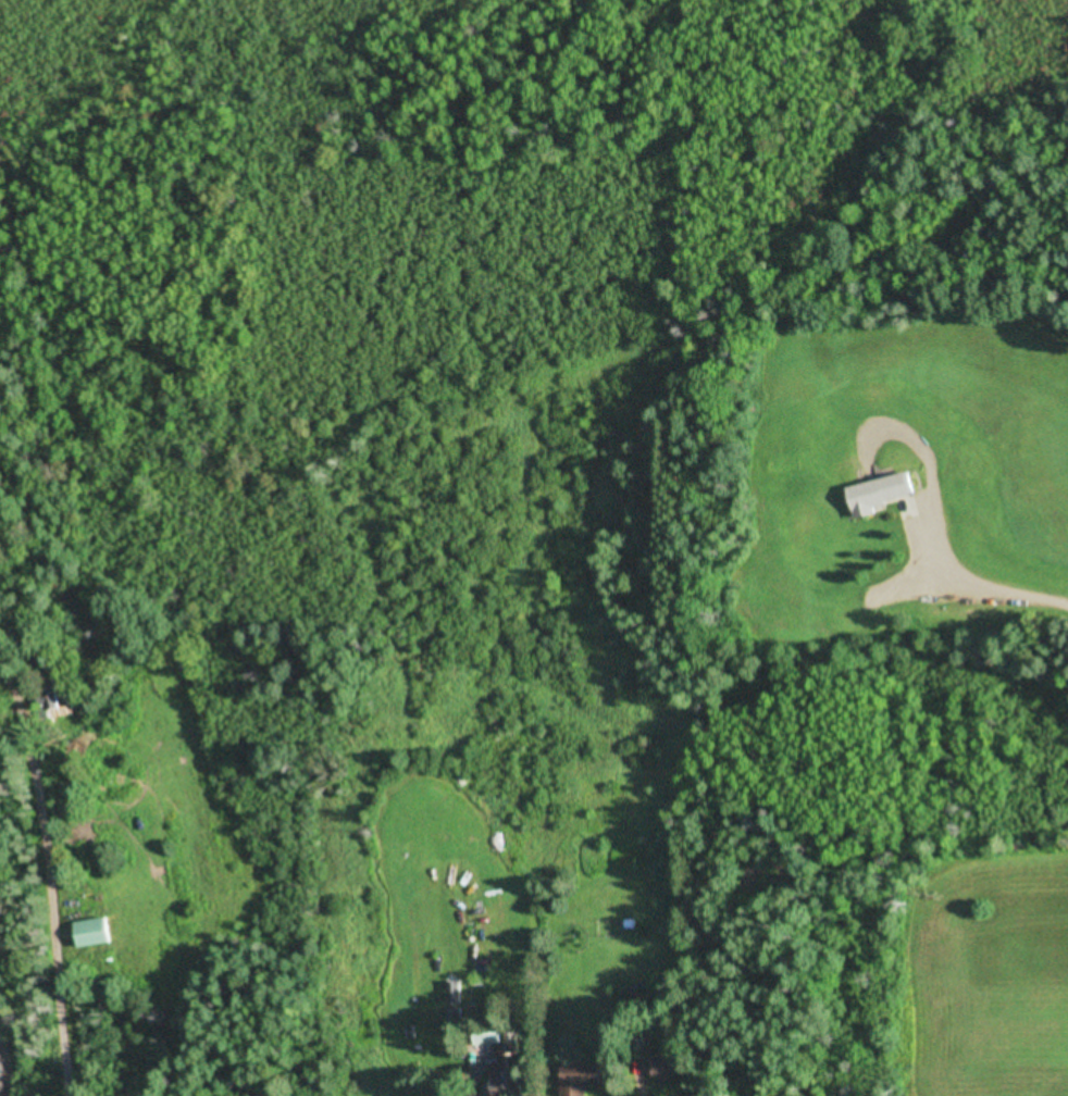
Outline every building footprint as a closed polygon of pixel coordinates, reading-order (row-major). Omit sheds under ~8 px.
[(881,514),(879,504),(920,495),(914,472),(850,487),(857,519),(881,514)] [(42,717),(65,717),(65,692),(42,692),(42,717)] [(82,948),(120,943),(117,917),(79,922),(82,948)] [(506,1044),(506,1030),(481,1030),(481,1044),(506,1044)] [(524,1044),(506,1046),(510,1087),(528,1086),(524,1044)] [(692,1076),(692,1055),(655,1055),(655,1076),(692,1076)] [(605,1064),(567,1064),(567,1095),(592,1095),(592,1085),(605,1085),(605,1064)]
